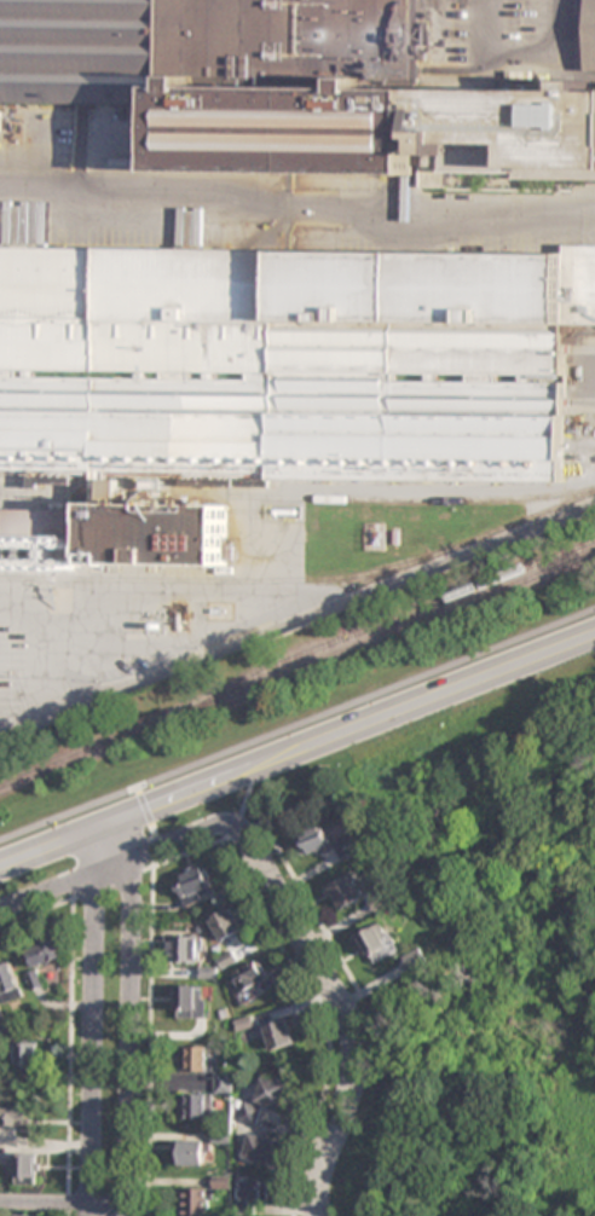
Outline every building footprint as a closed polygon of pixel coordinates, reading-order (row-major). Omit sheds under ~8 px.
[(160,103),(158,169),(414,173),(414,164),(422,164),(422,186),(449,186),(449,172),(514,172),(514,178),(594,179),(594,91),(589,91),(589,80),(567,80),(567,91),(414,88),(415,0),(0,0),(0,100),(160,103)] [(587,73),(594,73),(594,0),(588,0),(587,73)] [(272,473),(272,479),(562,482),(565,322),(594,322),(594,243),(566,243),(565,254),(0,247),(0,470),(272,473)] [(333,848),(324,826),(296,837),(305,860),(333,848)] [(344,861),(363,851),(352,833),(334,844),(344,861)] [(186,907),(217,894),(206,867),(175,879),(186,907)] [(331,887),(343,910),(366,898),(354,875),(331,887)] [(222,941),(245,931),(236,909),(212,919),(222,941)] [(373,963),(400,952),(388,922),(361,933),(373,963)] [(167,961),(204,961),(204,936),(167,936),(167,961)] [(63,957),(56,937),(28,947),(35,967),(63,957)] [(430,962),(423,947),(404,956),(411,970),(430,962)] [(245,994),(271,978),(260,960),(234,976),(245,994)] [(24,996),(12,963),(0,967),(0,989),(5,1003),(24,996)] [(209,986),(178,986),(178,1018),(209,1018),(209,986)] [(266,1027),(273,1050),(300,1042),(292,1019),(266,1027)] [(16,1043),(16,1072),(40,1072),(40,1043),(16,1043)] [(182,1070),(212,1070),(212,1045),(182,1045),(182,1070)] [(217,1094),(234,1094),(234,1072),(217,1072),(217,1094)] [(285,1108),(292,1084),(266,1076),(258,1100),(285,1108)] [(215,1118),(215,1093),(183,1093),(183,1118),(215,1118)] [(240,1120),(257,1124),(261,1105),(244,1102),(240,1120)] [(2,1128),(35,1128),(35,1105),(2,1105),(2,1128)] [(275,1165),(282,1140),(252,1132),(245,1157),(275,1165)] [(211,1165),(211,1140),(176,1140),(176,1165),(211,1165)] [(39,1184),(39,1154),(14,1154),(14,1184),(39,1184)] [(241,1204),(269,1204),(269,1181),(241,1181),(241,1204)] [(210,1188),(181,1188),(181,1215),(210,1215),(210,1188)]
